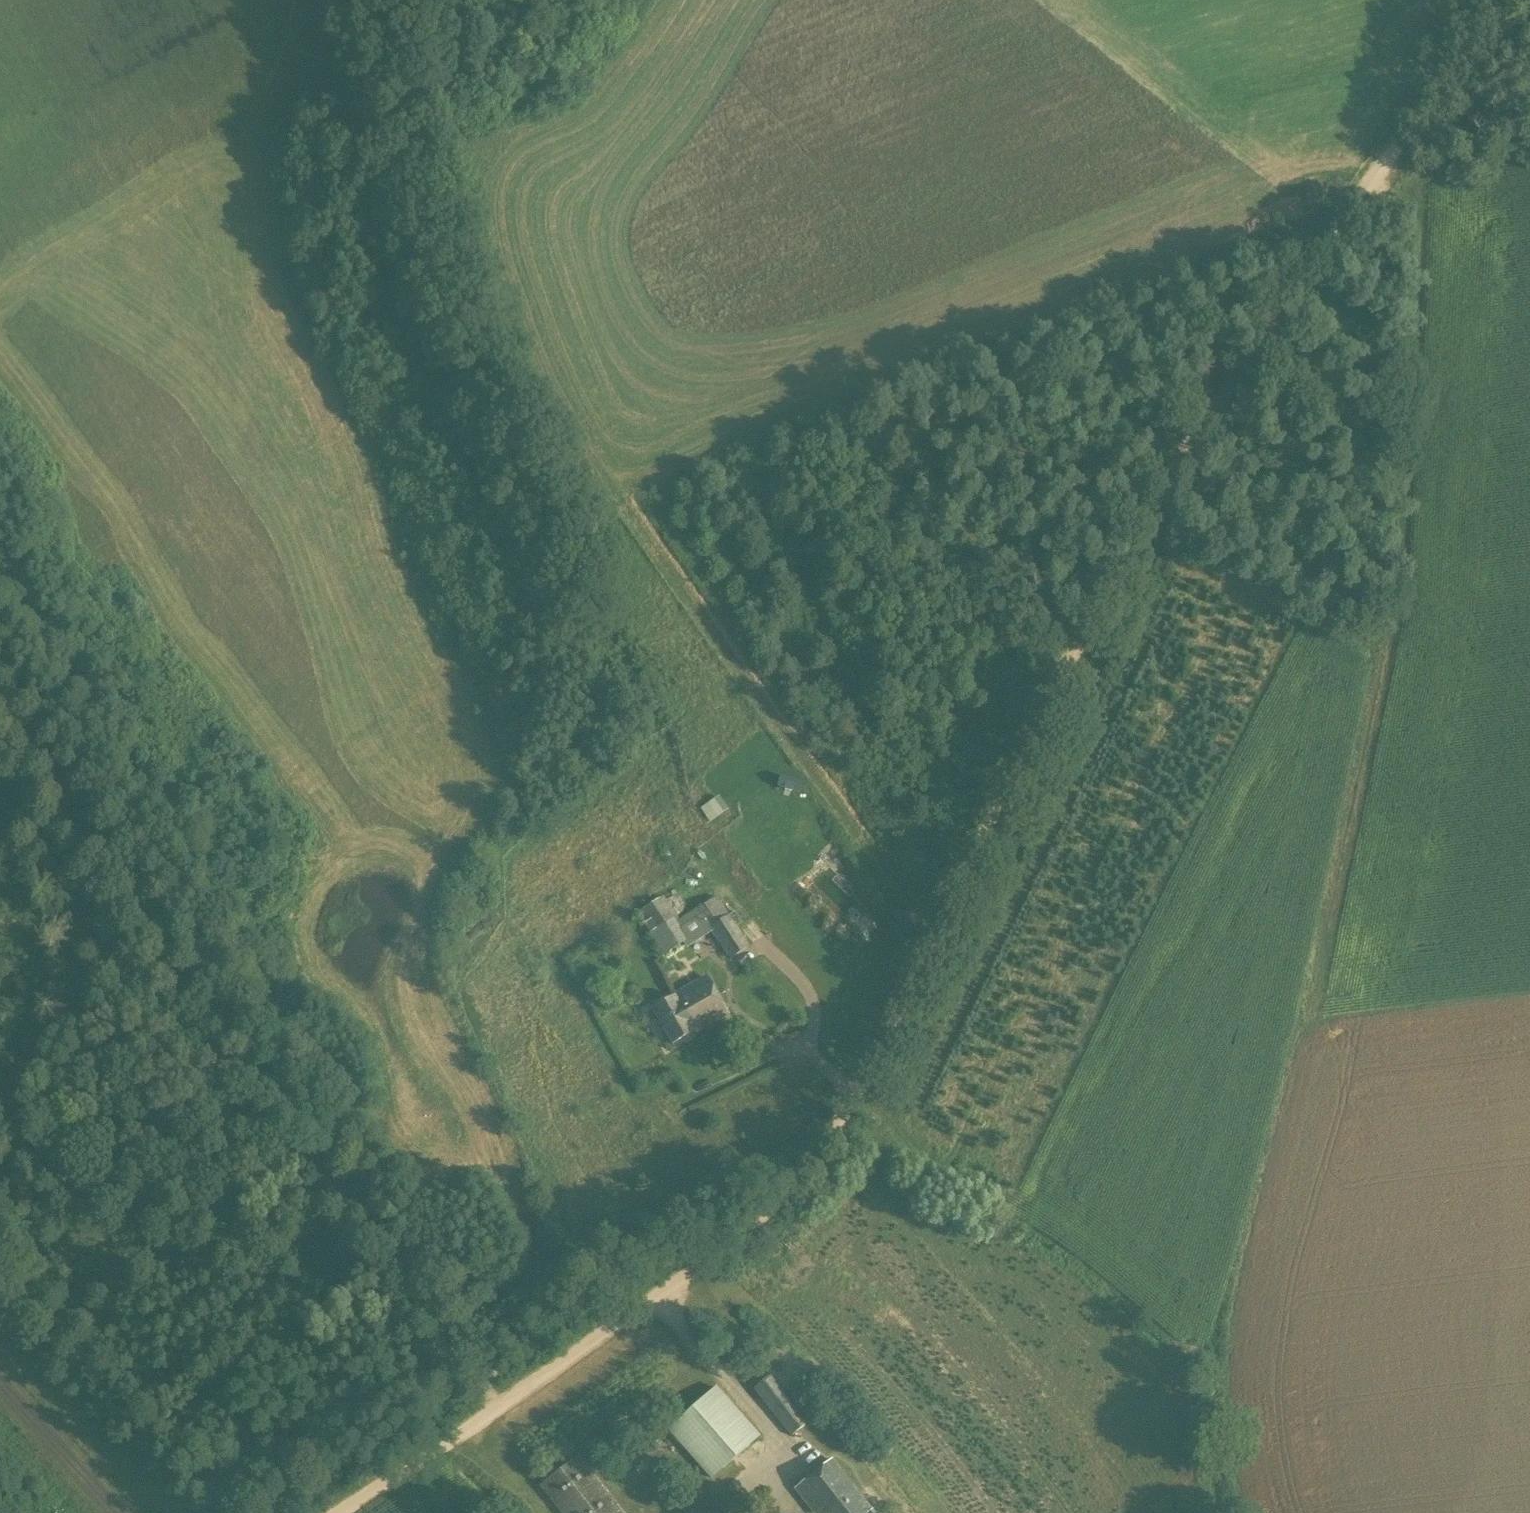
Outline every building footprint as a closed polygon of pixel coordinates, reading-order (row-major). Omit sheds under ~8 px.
[(699,806),(707,820),(720,813),(712,799),(699,806)] [(636,910),(662,952),(686,938),(659,896),(636,910)] [(717,896),(696,910),(729,960),(748,947),(717,896)] [(706,977),(678,993),(699,1030),(727,1014),(706,977)] [(671,1046),(699,1030),(678,993),(650,1009),(671,1046)] [(808,1423),(769,1376),(753,1389),(791,1437),(803,1427),(808,1423)] [(712,1479),(758,1437),(714,1387),(667,1428),(712,1479)] [(559,1512),(623,1512),(579,1455),(538,1487),(559,1512)] [(832,1460),(795,1489),(814,1512),(873,1512),(832,1460)]
